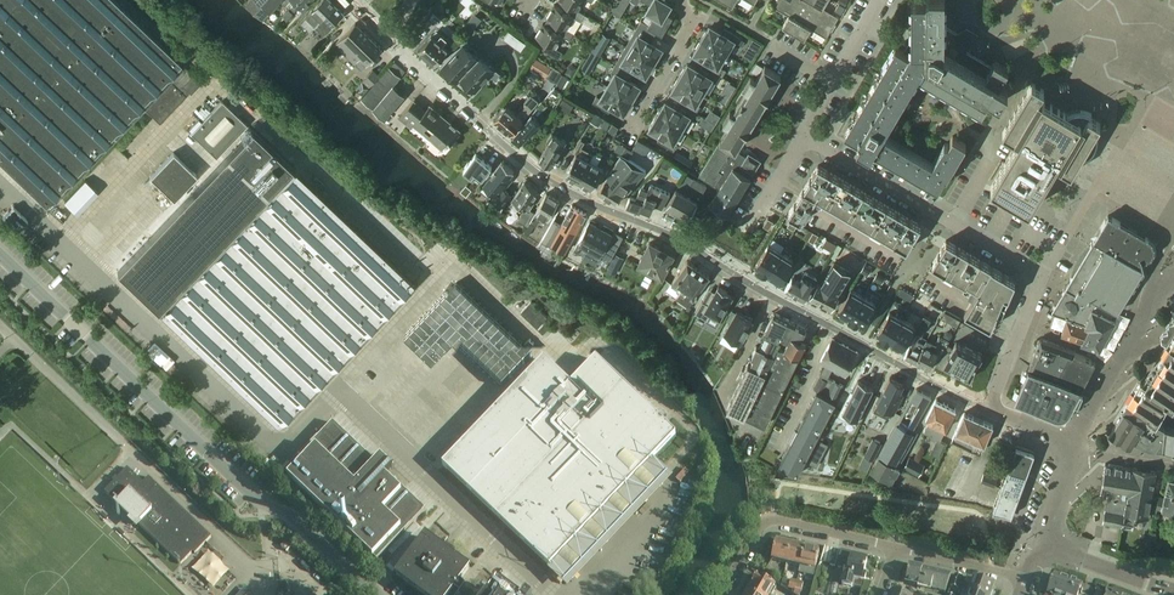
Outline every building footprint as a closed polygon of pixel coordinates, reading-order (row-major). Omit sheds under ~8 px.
[(171,71),(180,62),(115,0),(0,0),(0,160),(46,204),(143,101),(171,71)] [(263,16),(278,0),(247,0),(246,0),(263,16)] [(294,9),(299,4),(303,8),(310,0),(296,0),(295,1),(290,6),(294,9)] [(310,30),(328,12),(329,13),(336,6),(330,0),(322,0),(301,21),(310,30)] [(578,10),(584,0),(560,0),(569,5),(578,10)] [(647,10),(670,4),(663,0),(647,0),(651,3),(647,10)] [(793,32),(806,11),(786,0),(776,0),(773,6),(788,15),(782,26),(793,32)] [(806,11),(812,0),(786,0),(806,11)] [(806,11),(832,27),(838,17),(823,8),(827,0),(812,0),(806,11)] [(844,133),(859,142),(856,148),(869,156),(873,150),(879,154),(877,157),(881,160),(883,156),(900,166),(898,170),(902,172),(904,169),(921,179),(919,182),(924,185),(926,181),(937,188),(944,176),(946,177),(950,170),(953,172),(956,168),(952,166),(965,144),(952,136),(948,144),(944,144),(943,145),(940,143),(938,146),(941,148),(932,164),(882,134),(892,117),(896,119),(898,115),(895,113),(905,96),(908,98),(911,93),(907,91),(917,75),(981,113),(990,98),(1000,103),(1008,90),(999,85),(1008,69),(994,61),(991,67),(967,52),(967,40),(956,33),(944,26),(945,0),(926,0),(926,2),(911,2),(911,40),(904,52),(895,46),(878,74),(875,72),(872,77),(876,79),(866,96),(862,94),(860,98),(863,100),(844,133)] [(567,29),(573,33),(584,14),(578,10),(569,5),(565,11),(554,4),(546,17),(557,24),(558,24),(567,29)] [(641,20),(637,27),(653,36),(657,31),(662,34),(665,29),(666,30),(675,15),(668,11),(668,12),(665,11),(670,4),(647,10),(654,14),(648,24),(641,20)] [(310,30),(318,38),(343,13),(336,6),(329,13),(328,12),(310,30)] [(277,22),(284,29),(294,18),(291,15),(293,13),(289,9),(277,22)] [(793,32),(804,39),(810,28),(826,38),(832,27),(806,11),(793,32)] [(334,44),(361,70),(382,48),(355,22),(334,44)] [(541,48),(552,55),(563,36),(569,40),(573,33),(567,29),(558,24),(557,24),(554,30),(543,23),(535,36),(545,42),(541,48)] [(637,27),(626,46),(654,62),(659,54),(658,53),(661,48),(650,42),(653,36),(637,27)] [(701,39),(725,53),(732,41),(736,44),(740,37),(724,27),(721,33),(710,27),(707,31),(706,30),(701,39)] [(418,50),(435,65),(448,50),(441,44),(446,38),(441,34),(436,39),(432,35),(418,50)] [(702,65),(718,75),(722,68),(718,65),(725,53),(701,39),(696,48),(697,48),(694,53),(705,59),(702,65)] [(457,82),(460,78),(478,57),(463,44),(442,68),(444,70),(444,72),(447,75),(449,75),(457,82)] [(626,46),(615,64),(631,74),(634,68),(645,75),(648,70),(649,71),(654,62),(626,46)] [(473,90),(475,91),(491,73),(492,74),(496,69),(490,65),(489,65),(479,56),(478,57),(460,78),(467,85),(467,87),(470,90),(473,90)] [(362,97),(385,118),(404,95),(392,85),(400,77),(400,76),(404,71),(393,61),(362,97)] [(604,83),(632,100),(637,92),(636,91),(638,86),(628,80),(631,74),(615,64),(604,83)] [(678,77),(703,91),(710,79),(714,81),(718,75),(702,65),(699,70),(688,64),(685,69),(684,68),(678,77)] [(171,71),(143,101),(147,104),(144,107),(160,122),(189,91),(191,93),(201,82),(183,65),(174,75),(171,71)] [(720,140),(735,149),(780,75),(764,65),(755,80),(750,77),(736,100),(739,102),(732,113),(730,111),(723,123),(728,126),(719,140),(720,140)] [(362,79),(369,86),(379,76),(372,69),(362,79)] [(680,103),(696,112),(700,106),(696,103),(703,91),(678,77),(673,85),(675,86),(672,91),(683,97),(680,103)] [(612,106),(623,113),(626,108),(627,109),(632,100),(604,83),(592,103),(609,112),(612,106)] [(990,187),(1029,209),(1057,162),(1060,164),(1058,166),(1071,173),(1079,159),(1081,159),(1083,158),(1084,158),(1086,157),(1087,157),(1089,156),(1090,155),(1092,154),(1093,152),(1094,151),(1095,150),(1096,148),(1096,147),(1097,145),(1097,143),(1098,142),(1098,140),(1098,138),(1098,137),(1096,137),(1093,135),(1100,124),(1089,117),(1091,114),(1090,113),(1088,112),(1086,111),(1085,111),(1083,110),(1081,110),(1079,110),(1077,110),(1075,110),(1074,111),(1072,111),(1070,112),(1069,113),(1067,114),(1039,98),(1044,90),(1032,83),(1002,133),(1014,140),(1015,138),(1018,140),(990,187)] [(502,128),(510,135),(538,101),(530,95),(524,102),(525,104),(516,115),(514,113),(502,128)] [(250,103),(256,110),(260,106),(253,99),(250,103)] [(435,140),(443,147),(449,140),(451,142),(460,132),(430,105),(425,110),(413,100),(399,116),(411,127),(414,124),(433,141),(435,140)] [(191,133),(216,157),(247,125),(222,101),(191,133)] [(656,114),(680,129),(684,132),(696,112),(680,103),(676,108),(665,102),(663,107),(661,106),(656,114)] [(505,106),(493,120),(502,128),(514,113),(505,106)] [(517,140),(520,143),(522,143),(541,120),(532,113),(513,136),(517,138),(517,140)] [(657,141),(673,150),(678,143),(673,141),(680,129),(656,114),(651,123),(652,124),(650,128),(661,135),(657,141)] [(251,130),(117,271),(158,310),(159,309),(161,311),(294,171),(292,169),(293,168),(253,131),(251,130)] [(538,160),(550,167),(566,141),(560,137),(561,134),(556,131),(554,134),(552,132),(547,141),(549,142),(538,160)] [(726,215),(727,216),(727,215),(731,208),(732,207),(736,201),(736,200),(740,193),(741,193),(741,192),(745,186),(745,185),(761,160),(748,152),(746,156),(735,149),(720,140),(699,175),(719,188),(719,189),(718,190),(714,196),(713,197),(714,197),(710,204),(709,204),(709,205),(710,205),(726,215)] [(173,152),(150,176),(173,199),(196,175),(173,152)] [(564,175),(578,182),(590,161),(576,153),(564,175)] [(474,172),(482,178),(491,166),(475,154),(464,169),(471,175),(474,172)] [(598,193),(617,204),(623,193),(625,195),(646,171),(621,155),(598,193)] [(491,175),(483,184),(496,194),(491,200),(500,207),(510,195),(504,189),(512,180),(509,177),(514,171),(502,161),(491,175)] [(578,182),(591,190),(603,168),(590,161),(578,182)] [(895,244),(906,250),(913,238),(914,238),(914,237),(921,225),(909,219),(909,218),(908,218),(898,212),(897,211),(897,212),(886,206),(887,205),(886,205),(875,199),(874,198),(864,192),(863,192),(853,186),(853,185),(852,185),(841,179),(841,178),(840,179),(830,172),(829,172),(818,165),(811,177),(810,177),(810,178),(804,189),(803,189),(803,190),(796,202),(795,202),(795,203),(788,215),(802,223),(817,198),(894,243),(895,244)] [(160,312),(277,424),(412,282),(295,170),(294,171),(161,311),(160,312)] [(311,182),(319,190),(324,185),(316,177),(311,182)] [(665,207),(687,219),(706,185),(694,178),(684,194),(676,189),(665,207)] [(525,207),(526,208),(527,207),(538,191),(524,181),(512,199),(525,207)] [(640,209),(649,213),(653,205),(662,209),(670,193),(661,188),(660,189),(649,185),(645,195),(638,192),(635,199),(630,196),(626,205),(639,211),(640,209)] [(530,221),(535,224),(540,215),(548,220),(559,201),(546,193),(530,221)] [(995,196),(993,201),(999,205),(1002,200),(995,196)] [(542,238),(564,250),(586,213),(571,205),(561,223),(553,219),(542,238)] [(3,218),(17,231),(28,220),(13,207),(3,218)] [(526,208),(525,207),(517,220),(526,226),(535,212),(527,207),(526,208)] [(1108,215),(1094,239),(1144,268),(1141,259),(1145,259),(1147,258),(1149,257),(1151,255),(1152,253),(1153,250),(1153,248),(1153,245),(1152,243),(1150,241),(1148,239),(1149,239),(1108,215)] [(768,218),(763,226),(768,230),(773,221),(768,218)] [(535,224),(530,221),(523,233),(528,236),(535,224)] [(600,254),(610,259),(623,236),(613,230),(611,234),(589,222),(578,241),(587,246),(585,249),(599,257),(600,254)] [(1067,317),(1066,319),(1084,326),(1092,308),(1095,310),(1100,301),(1110,307),(1115,311),(1118,312),(1144,268),(1094,239),(1062,292),(1055,311),(1055,312),(1058,313),(1067,317)] [(964,313),(990,328),(997,313),(1001,315),(1005,306),(1004,306),(1005,305),(1009,296),(1009,295),(1015,281),(1003,274),(1003,273),(1002,273),(992,267),(991,266),(991,267),(981,261),(981,260),(980,260),(969,254),(969,253),(968,253),(958,247),(957,247),(946,240),(939,252),(938,252),(938,253),(931,265),(943,271),(943,272),(944,272),(965,285),(961,292),(972,299),(964,313)] [(638,263),(661,275),(672,254),(650,242),(638,263)] [(755,267),(767,274),(780,253),(768,245),(755,267)] [(767,274),(779,282),(792,260),(780,253),(767,274)] [(676,296),(688,305),(693,298),(709,277),(687,261),(671,282),(680,289),(676,296)] [(834,262),(820,286),(836,296),(849,273),(850,272),(834,262)] [(784,291),(805,302),(816,281),(804,275),(800,283),(794,280),(792,278),(784,291)] [(532,355),(456,283),(404,337),(431,363),(452,341),(501,387),(532,355)] [(817,285),(809,298),(820,304),(828,291),(817,285)] [(727,291),(718,286),(708,304),(702,300),(695,313),(707,320),(711,312),(719,317),(731,296),(726,293),(727,291)] [(828,291),(820,304),(831,310),(838,297),(828,291)] [(838,312),(850,319),(862,297),(851,291),(838,312)] [(850,319),(862,326),(874,304),(862,297),(850,319)] [(531,301),(520,312),(543,334),(553,323),(531,301)] [(1081,342),(1099,349),(1107,333),(1114,321),(1110,318),(1115,311),(1110,307),(1100,301),(1095,310),(1092,308),(1084,326),(1066,319),(1067,317),(1058,313),(1055,312),(1054,316),(1053,315),(1051,323),(1050,325),(1050,326),(1051,328),(1052,329),(1052,330),(1054,331),(1055,332),(1061,334),(1081,342)] [(737,311),(723,335),(738,344),(752,319),(737,311)] [(781,338),(789,321),(774,313),(764,334),(771,337),(765,347),(764,349),(773,354),(777,346),(781,338)] [(877,335),(889,342),(902,320),(890,313),(877,335)] [(1161,339),(1166,342),(1169,345),(1146,384),(1141,381),(1117,422),(1122,425),(1116,435),(1132,444),(1134,439),(1144,445),(1162,447),(1161,450),(1162,450),(1162,449),(1164,426),(1157,422),(1173,394),(1173,313),(1172,313),(1173,318),(1173,319),(1168,320),(1169,323),(1166,323),(1168,328),(1167,329),(1162,330),(1163,333),(1160,333),(1162,338),(1161,339)] [(889,342),(901,349),(913,327),(902,320),(889,342)] [(789,321),(781,338),(788,341),(791,336),(800,341),(806,329),(792,322),(789,321)] [(903,357),(916,363),(926,340),(916,335),(910,346),(909,345),(903,357)] [(739,382),(726,407),(730,409),(744,416),(744,414),(763,423),(780,388),(782,389),(806,343),(800,341),(791,336),(788,341),(784,350),(777,346),(773,354),(764,349),(756,345),(752,355),(754,356),(750,364),(748,363),(739,382)] [(826,363),(833,367),(846,374),(858,352),(832,338),(820,360),(826,363)] [(1073,384),(1079,387),(1093,359),(1092,359),(1092,360),(1074,351),(1074,352),(1040,338),(1028,366),(1060,379),(1072,384),(1072,385),(1073,384)] [(916,363),(928,370),(937,353),(932,351),(935,345),(926,340),(916,363)] [(964,375),(969,378),(981,355),(976,352),(961,344),(956,342),(951,350),(952,350),(948,357),(943,365),(949,368),(963,376),(964,375)] [(388,348),(361,378),(440,451),(454,436),(463,445),(489,417),(492,414),(483,405),(492,395),(455,360),(430,387),(388,348)] [(442,467),(549,569),(600,515),(604,519),(609,515),(613,512),(617,508),(621,503),(625,499),(628,494),(624,490),(675,436),(595,360),(570,386),(543,361),(492,414),(489,417),(463,445),(442,467)] [(817,391),(825,396),(833,381),(827,378),(833,367),(826,363),(820,374),(821,374),(814,389),(817,391)] [(1029,406),(1064,420),(1081,389),(1028,367),(1014,400),(1029,406)] [(900,392),(904,384),(889,377),(873,409),(887,416),(890,410),(894,412),(903,394),(900,392)] [(873,388),(858,380),(850,396),(848,395),(837,415),(838,415),(839,414),(855,423),(854,424),(855,424),(873,388)] [(825,396),(835,401),(843,386),(833,381),(825,396)] [(871,469),(890,479),(892,480),(899,468),(896,466),(916,431),(914,430),(917,424),(915,423),(930,396),(916,389),(870,469),(871,469)] [(825,396),(817,391),(804,416),(822,425),(835,401),(825,396)] [(923,431),(929,434),(930,436),(934,439),(937,438),(939,439),(945,429),(956,408),(936,398),(925,419),(929,420),(923,431)] [(952,438),(958,441),(967,445),(977,450),(981,451),(984,445),(993,425),(973,416),(964,412),(952,438)] [(810,450),(822,425),(804,416),(791,440),(810,450)] [(284,474),(377,562),(425,511),(387,475),(392,469),(380,458),(375,463),(332,423),(284,474)] [(1164,426),(1162,449),(1173,451),(1173,427),(1164,426)] [(873,438),(864,456),(873,460),(882,443),(873,438)] [(810,450),(791,440),(776,469),(776,470),(797,474),(810,450)] [(818,440),(814,447),(823,452),(827,445),(818,440)] [(1008,467),(1025,473),(1033,452),(1015,446),(1008,467)] [(908,459),(903,467),(918,475),(923,467),(908,459)] [(1102,522),(1132,527),(1134,514),(1147,517),(1156,472),(1131,468),(1106,464),(1105,464),(1100,492),(1110,494),(1107,510),(1105,509),(1102,522)] [(1000,488),(1017,494),(1025,473),(1008,467),(1000,488)] [(139,526),(180,565),(192,553),(193,553),(194,555),(202,546),(211,537),(148,478),(143,484),(127,469),(104,492),(139,526)] [(1173,512),(1173,481),(1168,479),(1163,498),(1158,497),(1156,508),(1173,512)] [(992,509),(1010,515),(1017,494),(1000,488),(992,509)] [(465,591),(458,586),(469,571),(425,539),(396,578),(418,594),(463,594),(465,591)] [(280,547),(286,552),(291,547),(285,542),(280,547)] [(771,560),(786,563),(790,545),(775,542),(771,560)] [(786,563),(800,567),(804,549),(790,545),(786,563)] [(799,573),(813,576),(815,570),(819,552),(804,549),(800,567),(799,573)] [(852,586),(860,588),(862,582),(864,582),(866,573),(864,573),(867,560),(852,557),(853,552),(841,550),(837,567),(845,568),(841,585),(852,588),(852,586)] [(222,558),(215,552),(212,556),(219,562),(222,558)] [(905,583),(945,592),(951,575),(909,565),(905,583)] [(762,575),(768,579),(772,571),(767,568),(762,575)] [(750,594),(772,594),(776,588),(757,576),(751,586),(749,587),(747,591),(747,592),(747,593),(750,594)] [(950,587),(957,589),(962,577),(954,576),(950,587)] [(1048,594),(1081,594),(1079,594),(1082,586),(1053,576),(1047,593),(1047,594),(1048,594)] [(969,593),(973,594),(991,594),(993,588),(967,578),(965,584),(971,586),(969,593)] [(788,589),(795,590),(797,582),(790,580),(788,589)] [(795,590),(801,592),(803,583),(797,582),(795,590)]
